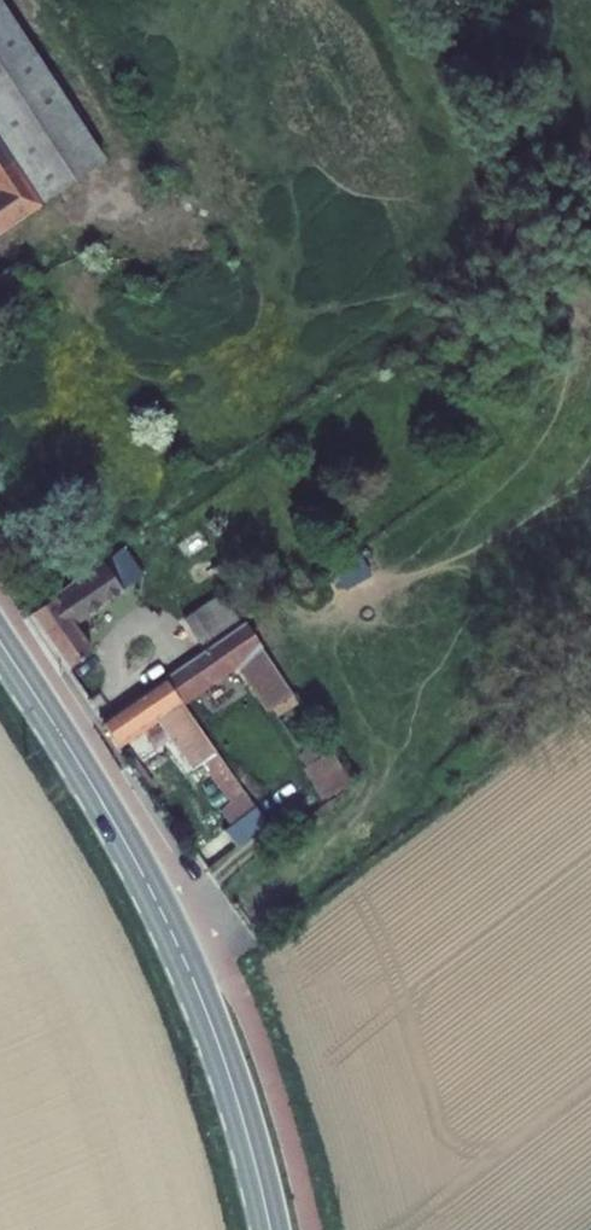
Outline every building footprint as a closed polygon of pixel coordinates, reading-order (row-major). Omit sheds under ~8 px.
[(43,204),(42,202),(105,160),(1,0),(0,0),(0,234),(43,204)] [(138,564),(129,549),(37,609),(61,651),(135,609),(117,578),(138,564)] [(181,617),(200,646),(240,620),(221,591),(181,617)] [(168,675),(185,700),(240,663),(270,708),(293,694),(246,622),(203,651),(168,675)] [(168,675),(101,721),(116,747),(166,714),(196,759),(215,746),(185,700),(168,675)] [(312,767),(333,797),(351,782),(331,752),(312,767)]
